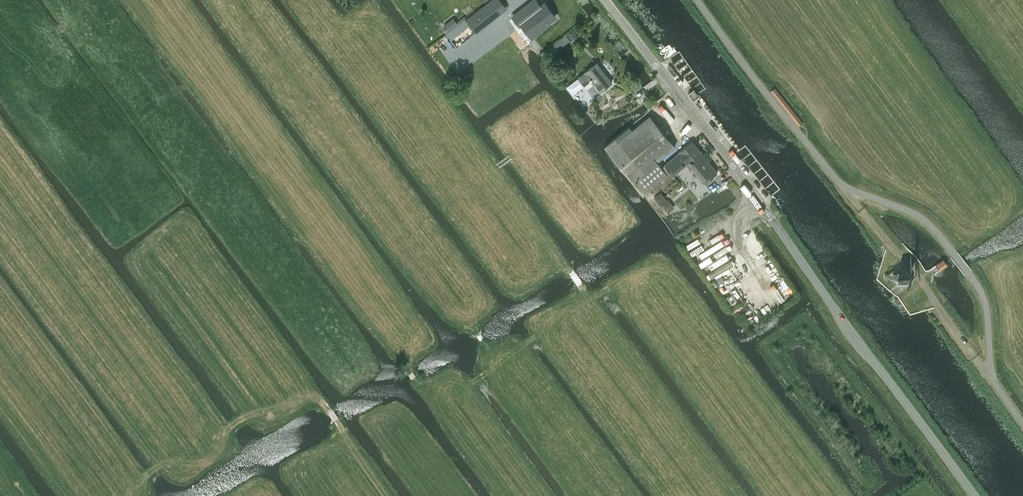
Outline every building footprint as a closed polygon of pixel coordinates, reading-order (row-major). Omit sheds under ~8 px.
[(466,20),(474,31),(505,7),(500,0),(492,0),(466,20)] [(513,16),(519,25),(521,24),(524,28),(532,22),(539,31),(548,25),(546,23),(555,17),(547,6),(543,9),(539,5),(536,0),(534,0),(513,16)] [(452,20),(445,26),(448,30),(456,25),(452,20)] [(565,35),(542,53),(546,58),(569,41),(565,35)] [(599,91),(611,82),(597,62),(585,72),(567,86),(573,93),(590,79),(599,91)] [(687,94),(693,101),(699,97),(694,89),(687,94)] [(605,146),(642,193),(666,173),(661,167),(656,162),(675,146),(650,115),(618,139),(616,137),(605,146)] [(679,152),(661,167),(666,173),(669,171),(672,173),(685,162),(691,169),(692,168),(704,182),(717,172),(692,141),(679,151),(679,152)] [(660,194),(654,198),(660,205),(661,204),(665,201),(660,194)] [(665,201),(661,204),(667,213),(672,209),(666,201),(666,200),(665,201)] [(935,265),(937,267),(935,268),(937,270),(938,269),(939,270),(948,264),(944,260),(935,265)] [(902,283),(913,275),(904,265),(894,272),(902,283)]
